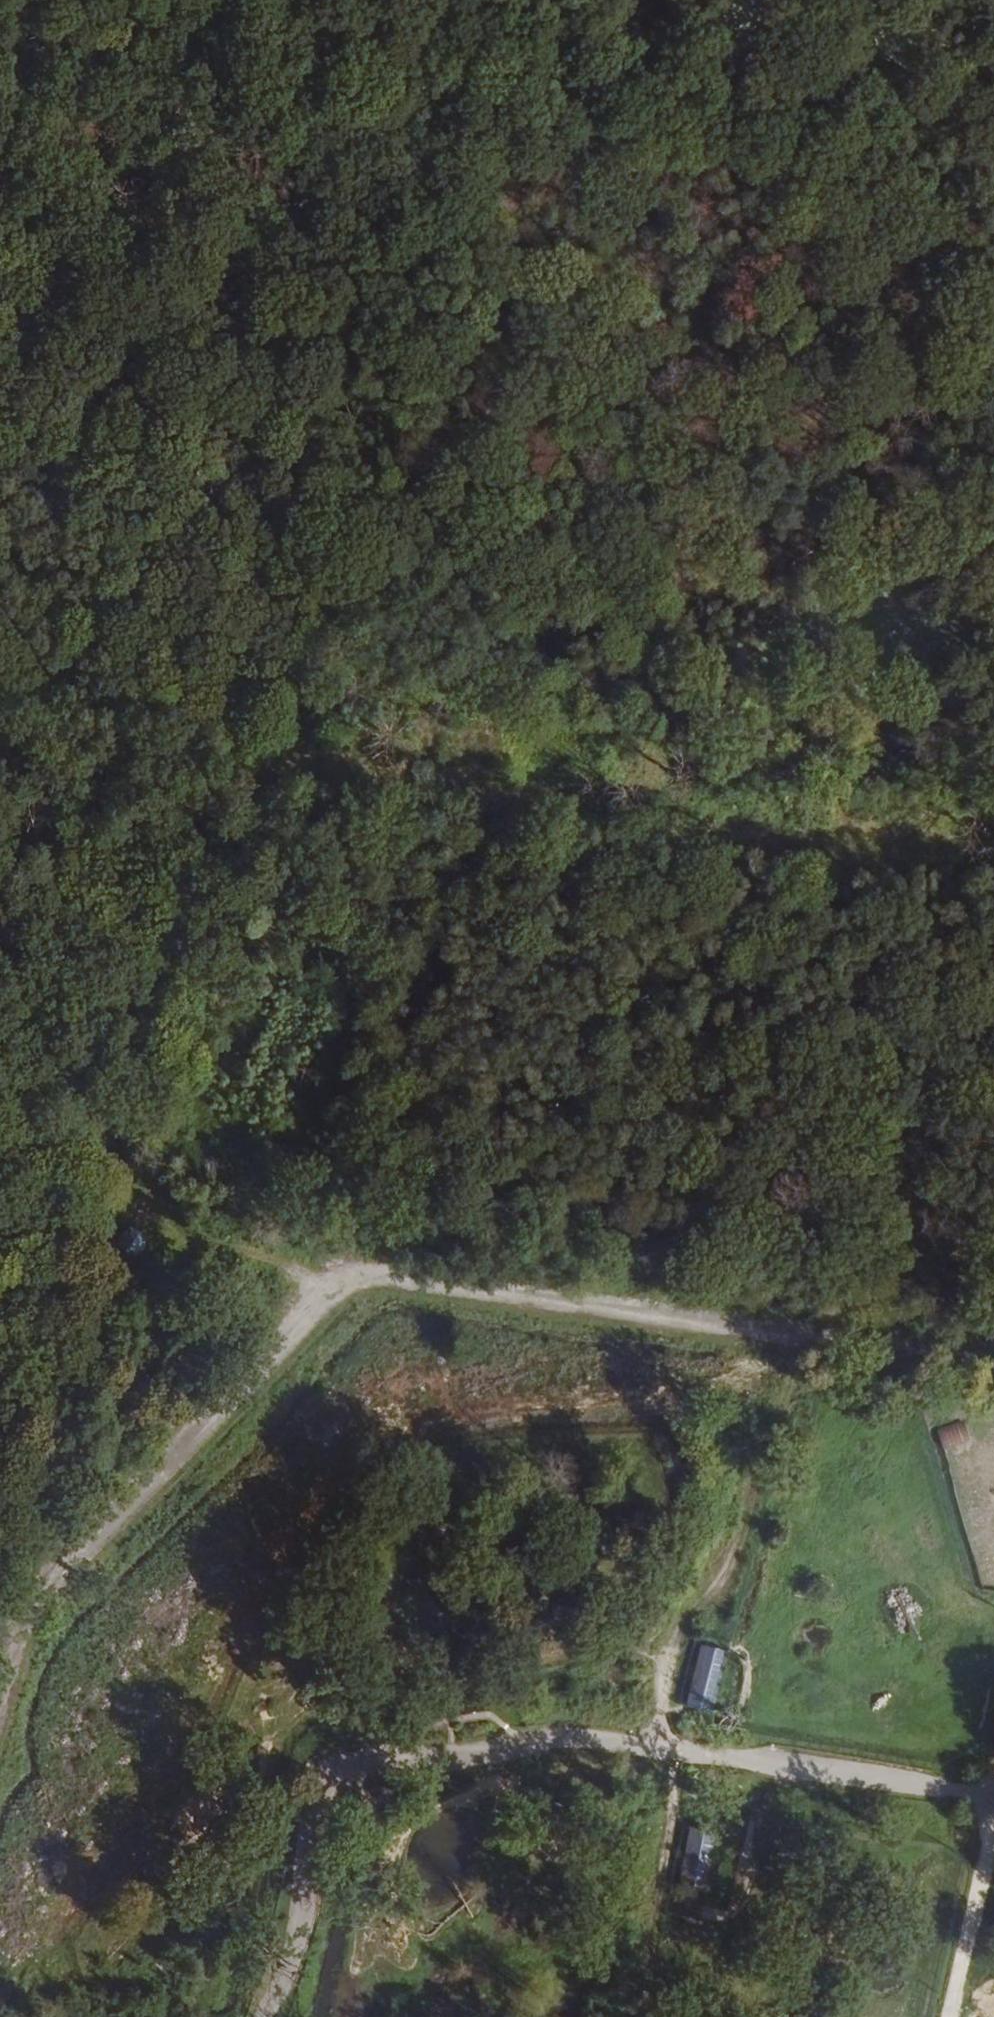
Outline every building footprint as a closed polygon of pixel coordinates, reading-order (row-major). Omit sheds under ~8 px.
[(947,1450),(969,1439),(963,1425),(940,1436),(947,1450)]
